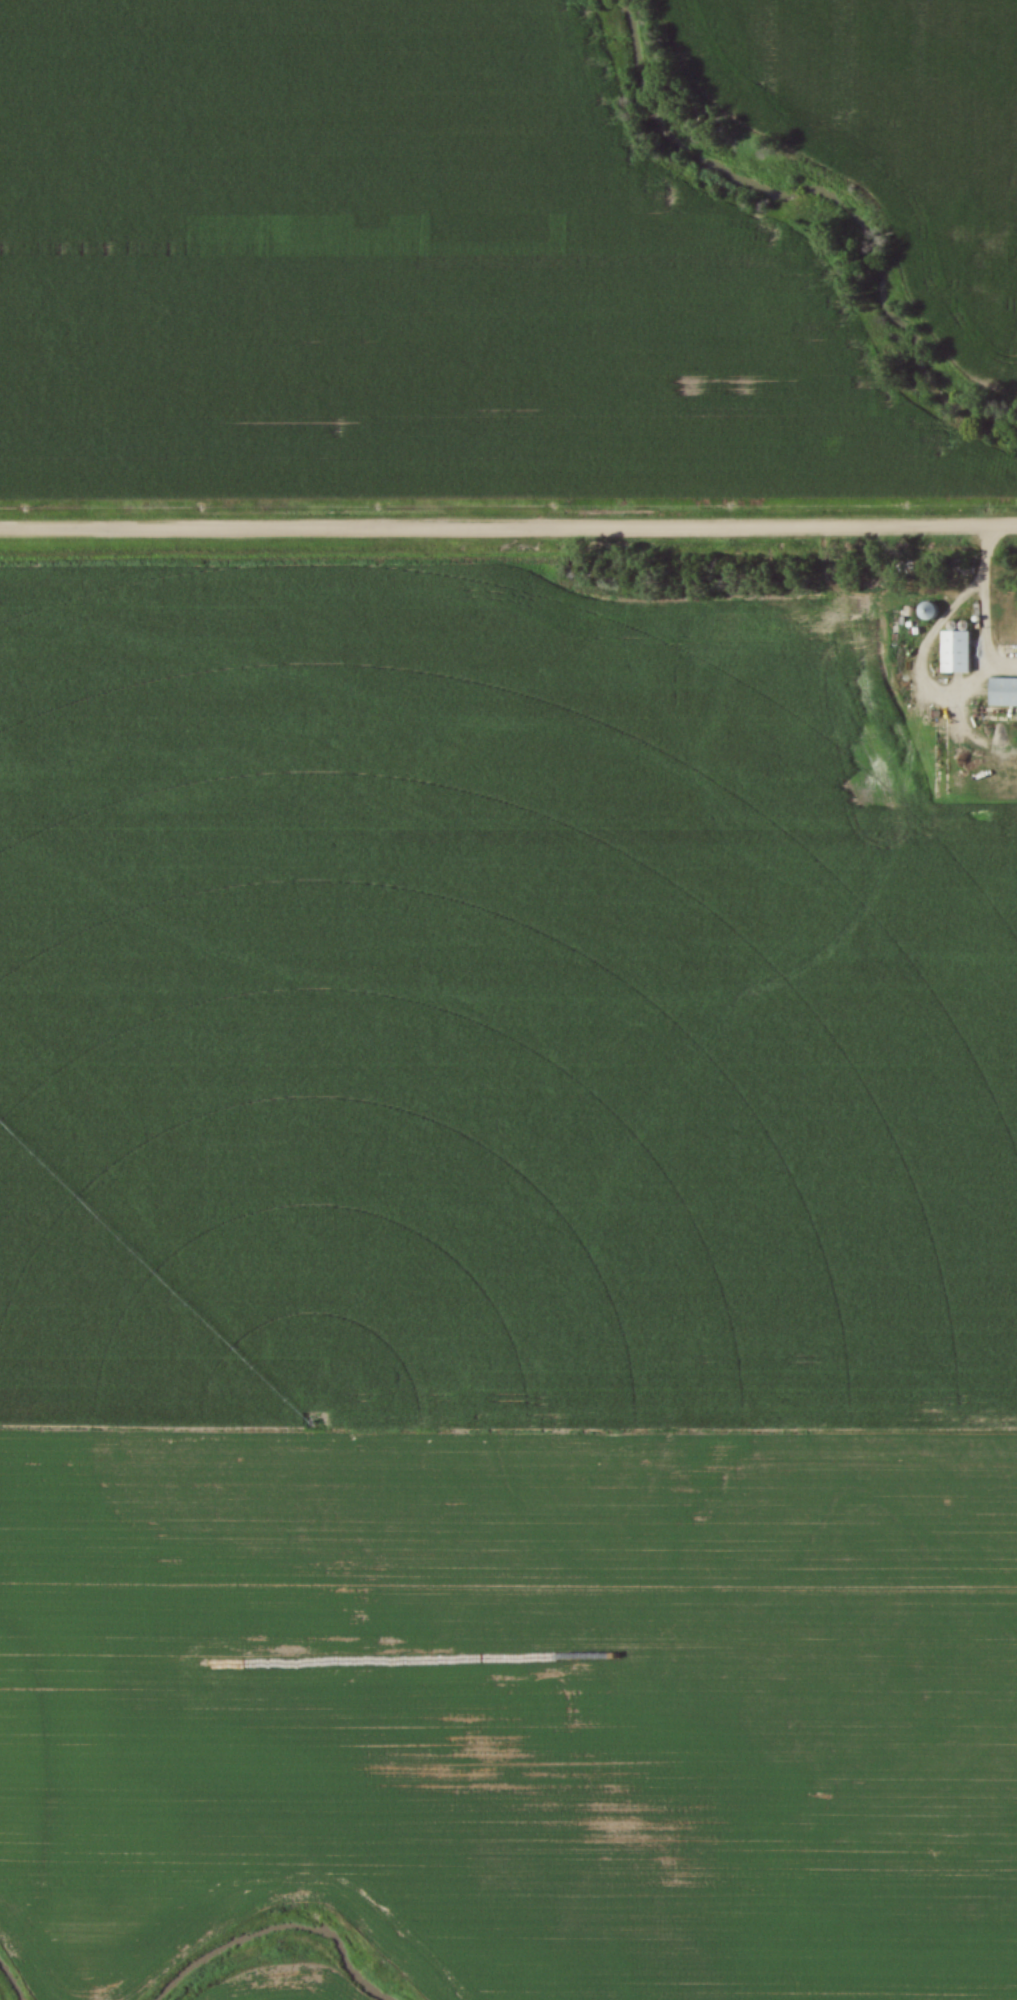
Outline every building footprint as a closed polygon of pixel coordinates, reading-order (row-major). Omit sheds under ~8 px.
[(924,619),(939,621),(941,604),(926,602),(924,619)] [(944,630),(972,630),(972,674),(944,673),(944,630)] [(993,677),(1016,678),(1016,704),(992,704),(993,677)]
